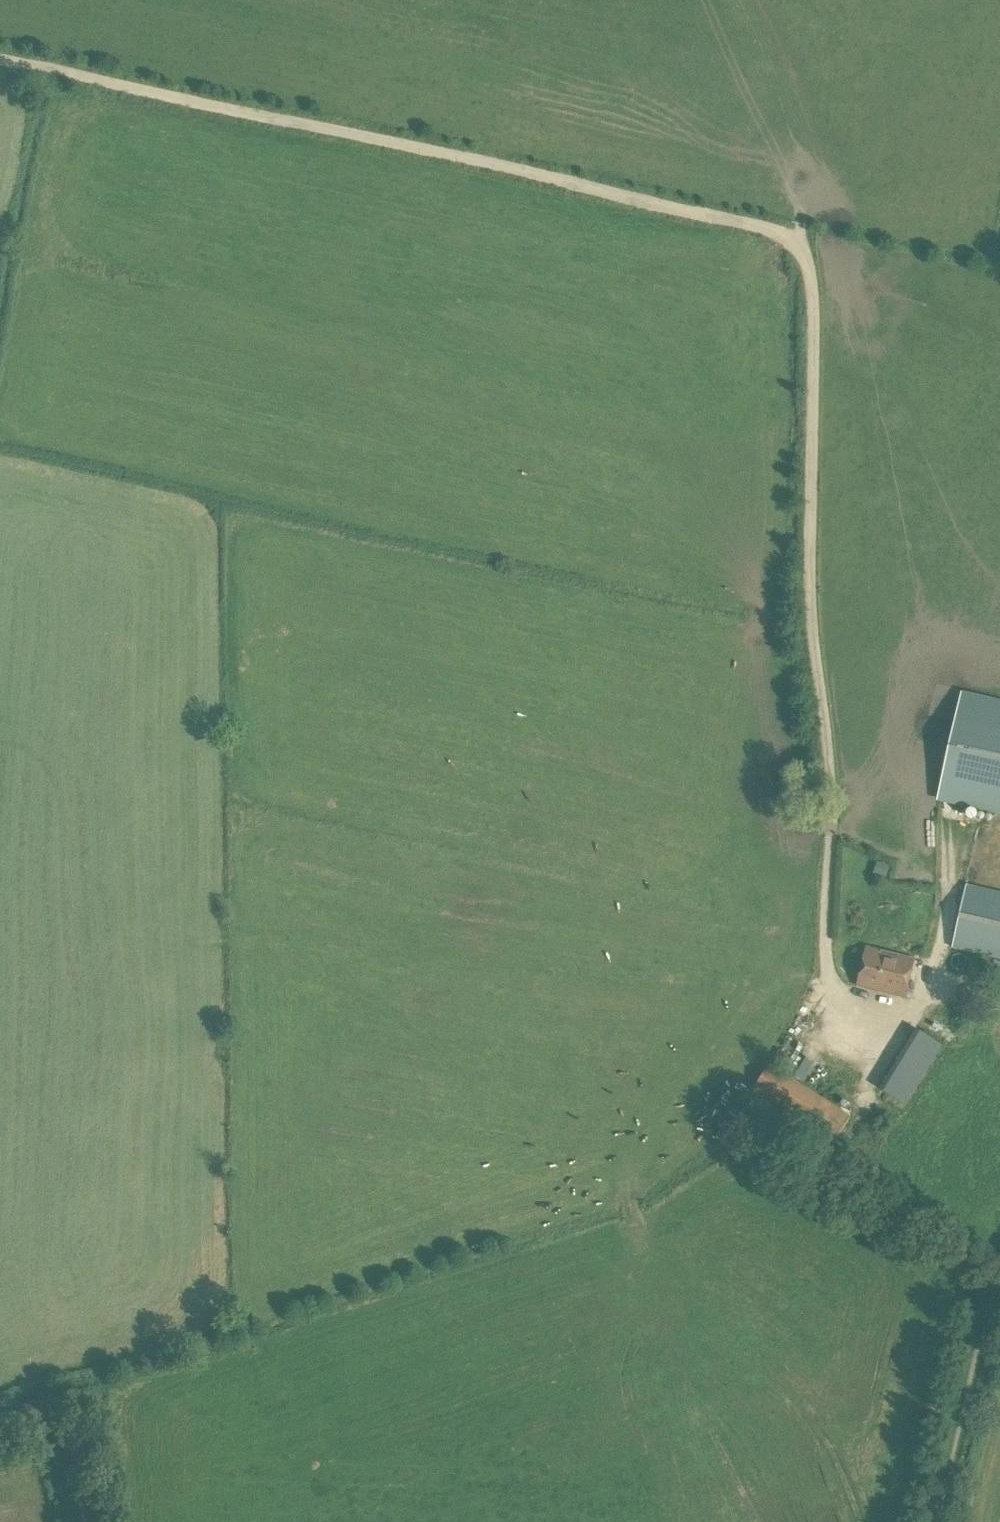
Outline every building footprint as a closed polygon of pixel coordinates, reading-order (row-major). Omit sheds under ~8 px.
[(938,797),(999,811),(999,704),(961,695),(958,712),(938,797)] [(877,862),(873,873),(885,877),(889,866),(877,862)] [(999,959),(999,893),(967,886),(953,949),(999,959)] [(905,997),(913,958),(869,948),(858,987),(905,997)] [(905,1106),(941,1046),(920,1031),(883,1092),(905,1106)] [(753,1091),(834,1142),(851,1116),(770,1065),(753,1091)]
